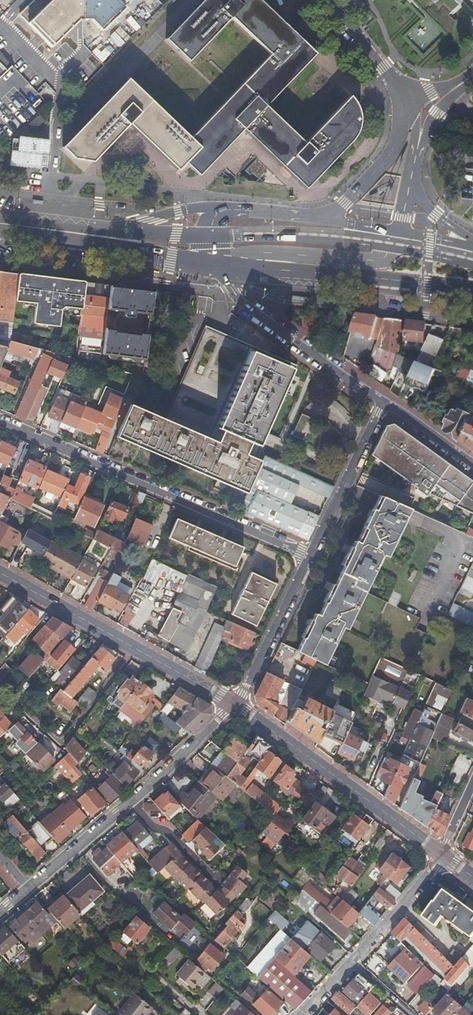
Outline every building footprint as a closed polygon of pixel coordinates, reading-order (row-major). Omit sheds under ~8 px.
[(21,12),(51,45),(77,20),(91,19),(102,32),(127,9),(118,0),(33,0),(21,12)] [(63,149),(73,160),(85,162),(93,163),(129,127),(177,173),(184,165),(199,180),(237,141),(244,133),(282,170),(307,193),(357,143),(360,139),(363,133),(364,128),(365,123),(364,117),(361,110),(357,104),(354,100),(306,148),(268,109),(318,57),(260,0),(210,0),(169,42),(191,64),(234,21),(273,58),(192,141),(130,80),(63,149)] [(11,65),(0,53),(0,61),(8,69),(11,65)] [(73,107),(69,111),(75,117),(79,113),(73,107)] [(38,114),(26,126),(31,132),(44,120),(38,114)] [(12,323),(12,319),(14,301),(16,290),(16,289),(18,273),(0,271),(0,322),(12,323)] [(83,295),(85,282),(75,280),(54,278),(29,275),(18,273),(16,289),(16,290),(14,301),(35,304),(33,325),(60,328),(62,310),(64,308),(81,310),(83,295)] [(109,295),(110,285),(100,284),(88,282),(85,282),(83,295),(81,310),(81,312),(81,314),(103,317),(102,320),(106,320),(108,298),(109,295)] [(149,314),(152,290),(120,286),(110,285),(109,295),(108,298),(106,320),(102,354),(106,355),(108,358),(114,359),(116,356),(131,358),(134,361),(137,362),(139,359),(144,359),(147,333),(138,332),(138,334),(113,331),(115,320),(117,315),(133,317),(133,312),(149,314)] [(375,318),(356,315),(351,333),(377,339),(384,319),(375,318)] [(375,345),(397,354),(402,321),(395,320),(384,319),(377,339),(375,345)] [(9,342),(9,341),(12,323),(0,322),(0,339),(9,342)] [(423,342),(425,324),(408,322),(405,340),(423,342)] [(206,324),(163,419),(218,443),(224,431),(217,429),(254,346),(206,324)] [(430,367),(444,341),(429,334),(416,361),(416,362),(430,367)] [(5,351),(9,342),(0,339),(0,363),(5,351)] [(39,349),(31,347),(9,341),(9,342),(5,351),(34,359),(39,349)] [(394,363),(397,354),(375,345),(374,349),(373,354),(371,359),(391,373),(393,366),(394,363)] [(294,363),(254,346),(217,429),(224,431),(249,443),(258,446),(294,363)] [(43,350),(39,349),(34,359),(39,360),(43,350)] [(52,352),(43,350),(39,360),(15,416),(25,421),(26,418),(40,386),(44,377),(51,360),(54,353),(52,352)] [(410,374),(416,362),(416,361),(397,354),(394,363),(393,366),(391,373),(390,375),(395,381),(399,372),(400,370),(410,375),(410,374)] [(86,362),(76,359),(71,358),(69,362),(84,366),(86,362)] [(40,386),(26,418),(33,421),(41,402),(42,399),(47,389),(51,380),(53,375),(62,378),(67,365),(51,360),(44,377),(40,386)] [(86,362),(84,366),(99,372),(102,366),(100,365),(94,364),(86,362)] [(436,369),(430,367),(416,362),(410,374),(410,375),(409,376),(408,377),(405,384),(427,392),(432,379),(436,369)] [(387,373),(374,364),(369,372),(382,381),(387,373)] [(13,393),(18,382),(7,378),(10,372),(0,367),(0,387),(13,393)] [(399,372),(395,381),(390,391),(399,397),(405,384),(408,377),(399,372)] [(142,377),(137,375),(134,384),(126,401),(110,394),(103,409),(100,408),(99,412),(92,410),(84,406),(75,428),(90,435),(93,428),(96,429),(103,432),(95,451),(101,453),(108,435),(107,434),(112,423),(115,420),(122,423),(130,405),(131,402),(142,377)] [(72,394),(69,401),(81,407),(83,403),(85,404),(87,400),(72,394)] [(48,416),(54,419),(60,421),(69,401),(57,396),(53,405),(52,405),(48,416)] [(60,421),(55,434),(61,436),(64,429),(66,424),(75,428),(84,406),(85,404),(83,403),(81,407),(69,401),(60,421)] [(244,454),(249,443),(224,431),(218,443),(163,419),(130,405),(122,423),(116,437),(246,493),(250,482),(260,462),(244,454)] [(454,410),(445,430),(460,442),(468,426),(471,419),(470,415),(464,412),(461,413),(454,410)] [(347,459),(352,447),(333,427),(300,412),(290,433),(347,459)] [(54,419),(48,431),(55,434),(60,421),(54,419)] [(66,424),(64,429),(72,433),(75,428),(66,424)] [(472,516),(472,483),(419,443),(392,424),(386,425),(356,486),(379,495),(382,496),(385,498),(410,508),(465,533),(472,516)] [(460,442),(472,451),(472,428),(468,426),(460,442)] [(24,448),(26,443),(25,442),(19,439),(15,448),(7,465),(14,469),(19,458),(24,448)] [(7,465),(15,448),(0,441),(0,442),(0,462),(7,465)] [(32,451),(24,448),(19,458),(27,462),(28,460),(32,451)] [(34,463),(28,460),(27,462),(20,478),(19,481),(36,488),(45,467),(37,464),(39,461),(36,459),(34,463)] [(39,488),(60,497),(72,470),(63,466),(58,476),(47,471),(39,488)] [(16,487),(19,481),(20,478),(4,472),(0,481),(0,494),(9,498),(10,499),(16,487)] [(75,489),(66,485),(56,507),(59,508),(60,506),(63,507),(67,499),(77,504),(89,478),(81,474),(75,489)] [(319,495),(328,499),(333,487),(325,483),(319,495)] [(29,509),(34,499),(20,492),(21,490),(16,487),(10,499),(17,503),(26,507),(29,509)] [(101,499),(86,492),(83,498),(99,505),(101,499)] [(138,512),(146,495),(139,492),(132,506),(136,507),(134,511),(138,512)] [(9,498),(0,494),(0,515),(2,511),(7,502),(9,498)] [(382,496),(379,495),(376,502),(373,509),(375,510),(382,496)] [(342,627),(346,629),(365,591),(382,555),(387,557),(406,517),(410,508),(385,498),(382,496),(375,510),(373,509),(363,528),(366,529),(359,544),(356,543),(354,542),(351,549),(352,550),(343,567),(333,587),(334,587),(325,605),(325,604),(318,617),(314,615),(311,622),(312,622),(303,640),(297,651),(299,651),(305,654),(316,660),(324,663),(342,627)] [(99,505),(83,498),(72,522),(76,523),(78,519),(94,527),(103,506),(99,505)] [(104,518),(103,518),(97,531),(98,531),(101,532),(104,524),(105,523),(107,519),(112,522),(112,521),(115,522),(116,519),(121,521),(122,517),(124,517),(128,509),(111,502),(104,518)] [(19,519),(26,507),(17,503),(15,506),(14,506),(10,514),(19,519)] [(36,512),(29,509),(26,507),(19,519),(21,520),(29,525),(32,520),(36,512)] [(51,519),(54,512),(47,509),(44,516),(51,519)] [(42,515),(36,512),(32,520),(37,523),(42,515)] [(136,518),(133,525),(145,531),(148,524),(136,518)] [(167,538),(234,567),(243,547),(176,518),(167,538)] [(16,530),(24,535),(29,525),(21,520),(16,530)] [(48,529),(55,532),(60,524),(53,520),(48,529)] [(8,548),(11,543),(17,546),(24,535),(16,530),(0,522),(0,544),(8,548)] [(72,542),(77,532),(69,528),(60,524),(55,532),(72,542)] [(145,531),(133,525),(127,539),(143,547),(149,533),(145,531)] [(366,529),(363,528),(356,543),(359,544),(366,529)] [(93,540),(95,534),(87,529),(85,532),(83,531),(82,535),(85,536),(92,540),(93,540)] [(120,554),(124,544),(101,532),(98,531),(97,531),(95,534),(93,540),(110,549),(120,554)] [(47,546),(39,561),(70,578),(81,559),(50,541),(47,546)] [(352,550),(351,549),(348,548),(340,566),(343,567),(352,550)] [(120,554),(110,549),(107,556),(115,560),(118,562),(122,555),(120,554)] [(81,559),(70,578),(69,581),(75,585),(74,586),(70,594),(73,596),(77,588),(80,584),(86,587),(96,569),(83,562),(85,559),(82,558),(81,559)] [(158,562),(151,559),(143,578),(154,583),(158,573),(170,579),(166,587),(178,593),(173,608),(157,635),(149,630),(143,639),(152,644),(159,648),(164,651),(167,645),(168,642),(170,639),(179,623),(185,627),(191,616),(195,606),(206,611),(208,605),(216,588),(188,576),(174,569),(158,562)] [(100,567),(99,570),(110,576),(112,573),(118,562),(115,560),(109,572),(100,567)] [(459,592),(469,597),(472,590),(472,563),(459,592)] [(90,596),(84,606),(87,608),(92,610),(97,600),(107,582),(110,576),(99,570),(88,589),(92,591),(90,596)] [(231,613),(256,626),(275,583),(250,571),(231,613)] [(107,582),(97,600),(103,604),(112,609),(114,607),(119,610),(127,596),(113,588),(119,578),(112,573),(110,576),(107,582)] [(333,587),(331,586),(322,603),(325,604),(325,605),(334,587),(333,587)] [(403,610),(365,591),(346,629),(413,661),(426,634),(416,628),(420,619),(403,610)] [(27,610),(12,597),(0,610),(0,612),(14,625),(27,610)] [(136,609),(127,604),(116,624),(120,626),(126,616),(131,619),(136,609)] [(453,604),(447,615),(472,627),(472,613),(453,604)] [(186,651),(206,611),(195,606),(191,616),(185,627),(179,623),(170,639),(168,642),(186,651)] [(39,619),(28,609),(27,610),(14,625),(10,630),(5,635),(13,642),(22,631),(25,634),(39,619)] [(60,621),(51,616),(31,640),(37,645),(47,654),(70,627),(60,621)] [(120,626),(125,629),(131,619),(126,616),(120,626)] [(225,628),(221,637),(231,641),(230,644),(237,647),(238,644),(247,648),(248,644),(250,640),(254,632),(251,631),(228,621),(226,620),(223,626),(225,628)] [(303,640),(312,622),(311,622),(309,621),(301,639),(303,640)] [(225,628),(223,626),(214,622),(194,668),(205,674),(221,637),(225,628)] [(5,635),(10,630),(6,626),(0,633),(0,641),(5,635)] [(62,664),(74,649),(63,640),(50,655),(62,664)] [(110,649),(101,644),(83,666),(63,691),(71,698),(98,666),(99,667),(101,665),(106,669),(118,654),(110,649)] [(32,651),(43,660),(47,654),(37,645),(32,651)] [(18,668),(28,677),(43,660),(32,651),(18,668)] [(313,667),(316,660),(305,654),(301,661),(313,667)] [(59,689),(63,691),(83,666),(72,656),(58,672),(61,675),(54,684),(59,689)] [(395,670),(397,665),(385,659),(383,665),(395,670)] [(4,685),(14,673),(4,663),(0,668),(0,681),(4,685)] [(38,681),(44,685),(48,680),(55,672),(50,668),(38,681)] [(268,672),(267,672),(255,696),(257,704),(273,716),(284,724),(286,720),(297,699),(300,692),(302,689),(288,683),(289,681),(284,678),(283,680),(268,672)] [(411,693),(372,675),(368,685),(364,693),(364,694),(379,702),(381,698),(403,708),(411,693)] [(125,700),(139,682),(132,677),(127,683),(125,685),(123,683),(121,681),(119,683),(118,683),(105,700),(111,704),(112,703),(119,708),(123,703),(125,700)] [(44,685),(41,688),(44,690),(46,688),(48,689),(53,684),(48,680),(44,685)] [(150,691),(139,682),(125,700),(140,712),(152,697),(148,693),(150,691)] [(451,690),(435,682),(425,703),(430,705),(436,693),(446,698),(447,698),(451,690)] [(338,696),(341,689),(329,683),(326,690),(338,696)] [(77,702),(82,707),(95,691),(87,685),(75,701),(77,702)] [(188,692),(179,687),(167,701),(182,708),(184,710),(185,710),(188,706),(191,707),(197,697),(188,692)] [(75,701),(71,698),(63,691),(59,689),(51,698),(58,706),(60,704),(68,710),(71,712),(77,702),(75,701)] [(323,697),(335,703),(338,696),(326,690),(323,697)] [(306,696),(300,692),(297,699),(286,720),(317,742),(321,732),(323,728),(319,726),(322,719),(327,721),(331,712),(331,711),(305,697),(306,696)] [(209,704),(197,697),(191,707),(188,706),(185,710),(184,710),(183,712),(183,715),(175,723),(180,727),(189,734),(211,713),(209,704)] [(459,712),(462,714),(472,720),(472,702),(466,698),(464,701),(459,712)] [(159,710),(164,705),(161,702),(156,703),(153,706),(154,706),(159,710)] [(398,764),(407,768),(415,771),(419,763),(430,738),(441,714),(441,713),(424,705),(421,712),(409,739),(398,764)] [(401,735),(409,739),(421,712),(413,708),(407,722),(405,727),(401,735)] [(323,728),(321,732),(331,737),(330,739),(341,744),(350,724),(351,721),(331,712),(327,721),(323,728)] [(7,730),(8,729),(12,726),(2,714),(0,716),(0,736),(7,730)] [(180,727),(175,723),(170,718),(164,714),(159,720),(175,733),(180,727)] [(453,721),(441,714),(430,738),(443,744),(453,721)] [(462,714),(453,731),(469,740),(472,734),(472,720),(462,714)] [(8,729),(7,730),(16,741),(14,743),(24,753),(36,743),(32,739),(35,736),(28,729),(25,732),(16,722),(12,726),(8,729)] [(366,732),(350,724),(341,744),(337,751),(337,752),(353,759),(358,749),(364,752),(369,743),(362,740),(366,732)] [(469,740),(453,731),(451,734),(468,743),(469,740)] [(264,740),(256,734),(247,746),(236,762),(225,775),(235,783),(237,785),(239,786),(244,780),(245,779),(238,774),(251,756),(258,761),(265,752),(270,745),(264,740)] [(148,736),(142,743),(151,750),(156,743),(148,736)] [(236,762),(247,746),(233,736),(222,751),(236,762)] [(71,737),(65,745),(63,747),(66,750),(68,752),(76,762),(77,763),(83,755),(85,753),(71,737)] [(54,759),(37,742),(36,743),(24,753),(21,756),(22,758),(24,757),(33,765),(35,763),(38,765),(42,770),(54,759)] [(121,746),(118,750),(123,755),(138,766),(151,750),(142,743),(134,752),(129,748),(127,751),(121,746)] [(364,752),(358,749),(353,759),(353,760),(359,763),(364,752)] [(222,751),(221,750),(211,763),(215,767),(223,773),(225,775),(236,762),(222,751)] [(269,751),(265,752),(258,761),(254,766),(269,777),(280,761),(273,756),(273,754),(269,751)] [(68,752),(65,755),(73,765),(74,766),(77,763),(76,762),(68,752)] [(62,772),(72,782),(81,774),(74,766),(73,765),(65,755),(55,765),(58,768),(62,772)] [(81,774),(82,775),(85,772),(80,766),(87,758),(83,755),(77,763),(74,766),(81,774)] [(112,761),(106,768),(111,774),(124,786),(125,787),(139,773),(140,774),(144,770),(140,767),(138,766),(123,755),(119,758),(123,762),(118,767),(112,761)] [(383,796),(392,802),(407,768),(398,764),(384,757),(377,772),(374,778),(380,780),(389,785),(383,796)] [(215,767),(211,763),(210,764),(214,767),(208,775),(206,774),(200,781),(200,782),(210,790),(217,795),(219,797),(220,798),(221,799),(235,783),(225,775),(223,773),(215,767)] [(415,771),(415,773),(420,776),(425,766),(419,763),(415,771)] [(210,764),(198,779),(200,781),(206,774),(208,775),(214,767),(210,764)] [(279,786),(290,794),(298,784),(299,782),(292,776),(293,774),(291,772),(292,770),(284,764),(273,780),(279,785),(279,786)] [(243,775),(246,777),(246,776),(251,771),(252,769),(249,767),(243,775)] [(251,771),(246,776),(256,783),(260,778),(251,771)] [(110,801),(124,786),(111,774),(97,789),(110,801)] [(10,789),(0,778),(0,797),(10,789)] [(412,778),(399,808),(408,814),(420,823),(425,827),(434,809),(441,794),(435,791),(429,803),(419,799),(421,796),(413,792),(418,781),(412,778)] [(244,780),(239,786),(257,801),(263,793),(251,784),(250,785),(244,780)] [(185,793),(178,800),(184,805),(187,809),(197,819),(217,795),(210,790),(200,782),(188,796),(185,793)] [(323,783),(320,788),(326,792),(329,787),(323,783)] [(305,789),(298,784),(290,794),(288,795),(296,802),(301,795),(305,789)] [(91,787),(78,799),(91,814),(97,808),(99,809),(104,804),(103,803),(104,802),(91,787)] [(2,803),(13,792),(10,789),(0,797),(0,801),(2,803)] [(162,794),(153,802),(154,803),(161,811),(168,819),(182,807),(167,792),(163,795),(162,794)] [(263,793),(257,801),(274,814),(274,813),(280,806),(263,793)] [(322,834),(334,816),(314,801),(302,819),(301,818),(295,826),(307,835),(312,827),(322,834)] [(66,829),(84,814),(74,803),(68,808),(66,807),(54,817),(66,829)] [(154,803),(144,803),(143,803),(143,810),(161,811),(154,803)] [(434,809),(425,827),(432,832),(439,837),(449,816),(444,813),(439,811),(434,809)] [(270,819),(261,831),(275,843),(281,848),(285,844),(284,840),(280,836),(284,832),(288,834),(288,830),(293,823),(287,818),(280,817),(274,813),(274,814),(270,819)] [(37,858),(45,852),(12,814),(2,823),(22,846),(24,844),(37,858)] [(373,819),(366,814),(361,820),(352,814),(341,829),(344,831),(342,833),(351,840),(348,844),(352,847),(373,819)] [(55,840),(57,842),(68,832),(66,829),(54,817),(43,827),(52,837),(55,840)] [(205,826),(197,819),(195,821),(181,835),(188,842),(191,839),(205,826)] [(138,850),(141,847),(145,845),(141,840),(149,833),(137,820),(122,832),(136,847),(138,850)] [(49,845),(55,840),(52,837),(43,827),(39,822),(33,828),(48,845),(48,844),(49,845)] [(225,843),(205,826),(191,839),(209,858),(225,843)] [(389,831),(386,829),(383,833),(374,845),(377,848),(379,849),(391,832),(389,831)] [(471,834),(469,833),(465,841),(467,842),(465,847),(468,848),(471,850),(472,846),(472,830),(471,834)] [(136,847),(122,832),(106,846),(107,847),(120,862),(126,856),(136,847)] [(141,840),(145,845),(153,838),(149,833),(141,840)] [(170,841),(164,847),(172,857),(179,850),(170,841)] [(120,862),(107,847),(102,851),(99,847),(94,852),(97,856),(96,857),(93,859),(106,875),(121,863),(120,862)] [(148,862),(151,859),(141,847),(138,850),(148,862)] [(172,857),(164,847),(151,859),(148,862),(157,872),(164,865),(172,857)] [(182,854),(179,850),(172,857),(164,865),(174,876),(188,862),(183,857),(181,855),(182,854)] [(376,882),(380,885),(380,884),(387,876),(400,860),(391,852),(389,856),(388,857),(385,855),(376,866),(378,868),(378,869),(383,873),(376,882)] [(335,874),(343,880),(358,859),(356,857),(355,858),(351,854),(349,856),(348,856),(335,874)] [(337,888),(333,892),(342,899),(342,900),(346,895),(340,890),(346,882),(351,885),(364,867),(363,866),(364,865),(360,861),(360,860),(358,859),(343,880),(337,888)] [(400,860),(387,876),(396,883),(400,878),(402,879),(406,875),(404,873),(409,867),(400,860)] [(188,862),(174,876),(186,888),(187,887),(201,873),(202,872),(197,867),(195,869),(188,862)] [(224,886),(235,896),(237,897),(246,885),(241,880),(247,872),(237,864),(222,884),(224,886)] [(273,865),(268,871),(274,876),(280,870),(273,865)] [(119,873),(124,879),(130,873),(125,868),(119,873)] [(120,882),(125,888),(135,880),(130,873),(124,879),(120,882)] [(201,873),(187,887),(202,903),(203,901),(216,889),(211,884),(212,884),(201,873)] [(320,873),(316,878),(324,884),(327,880),(328,879),(320,873)] [(65,896),(78,911),(102,891),(89,875),(65,896)] [(327,880),(324,884),(333,892),(337,888),(327,880)] [(390,885),(384,892),(395,900),(401,893),(390,885)] [(216,889),(203,901),(216,915),(235,896),(224,886),(219,890),(217,888),(216,889)] [(361,915),(374,925),(382,916),(373,908),(380,900),(389,907),(395,900),(384,892),(381,889),(378,887),(365,904),(363,907),(358,913),(361,915)] [(292,902),(305,913),(316,901),(302,889),(292,902)] [(346,895),(342,900),(348,905),(357,894),(350,889),(346,895)] [(444,890),(435,902),(434,901),(422,916),(436,926),(443,917),(447,920),(446,921),(448,923),(449,921),(471,937),(469,940),(472,943),(472,911),(444,890)] [(63,928),(80,914),(78,911),(65,896),(63,895),(47,909),(50,913),(57,920),(63,928)] [(252,902),(246,897),(238,907),(244,912),(252,902)] [(332,910),(330,913),(348,928),(350,926),(348,924),(352,920),(354,922),(361,915),(358,913),(348,905),(342,900),(342,899),(332,910)] [(22,914),(34,927),(48,914),(36,901),(22,914)] [(322,902),(320,904),(330,913),(332,910),(322,902)] [(348,933),(350,930),(348,928),(330,913),(320,904),(313,912),(344,938),(348,933)] [(226,925),(214,939),(223,947),(224,947),(244,924),(247,920),(241,916),(242,915),(236,910),(235,910),(224,924),(226,925)] [(267,918),(281,930),(288,922),(274,910),(267,918)] [(34,927),(40,934),(49,926),(51,925),(57,920),(50,913),(48,914),(34,927)] [(20,940),(34,927),(22,914),(8,927),(20,940)] [(187,934),(195,924),(183,914),(175,923),(187,934)] [(122,931),(123,932),(131,939),(136,943),(149,927),(135,916),(122,931)] [(392,933),(401,943),(405,939),(407,940),(407,939),(409,938),(448,975),(455,966),(446,958),(431,943),(413,925),(405,918),(392,933)] [(306,920),(290,938),(302,948),(304,946),(319,960),(321,959),(325,954),(334,944),(306,920)] [(350,926),(348,928),(350,930),(356,923),(354,922),(352,920),(348,924),(350,926)] [(417,920),(413,925),(431,943),(435,938),(417,920)] [(7,962),(24,948),(6,927),(0,932),(0,935),(0,954),(7,962)] [(294,1010),(312,991),(293,974),(273,957),(290,937),(281,930),(248,967),(257,976),(269,987),(283,999),(294,1010)] [(131,939),(123,932),(119,937),(127,943),(131,939)] [(293,974),(309,955),(302,948),(290,938),(290,937),(273,957),(293,974)] [(112,938),(107,944),(114,949),(119,943),(112,938)] [(409,938),(407,939),(446,977),(448,975),(409,938)] [(223,954),(209,942),(193,962),(204,971),(206,969),(208,967),(211,969),(223,954)] [(119,943),(114,949),(118,953),(123,947),(119,943)] [(123,947),(118,953),(122,956),(127,950),(123,947)] [(178,952),(174,948),(165,958),(170,962),(178,952)] [(463,957),(466,960),(471,965),(472,967),(472,950),(470,948),(465,954),(463,957)] [(446,958),(455,966),(463,957),(454,949),(446,958)] [(390,968),(406,982),(419,967),(403,953),(390,968)] [(446,977),(446,978),(453,985),(454,984),(471,965),(466,960),(463,957),(455,966),(448,975),(446,977)] [(193,962),(189,959),(176,974),(180,977),(183,980),(191,987),(196,982),(202,987),(211,977),(210,976),(204,971),(193,962)] [(454,984),(457,986),(459,983),(461,984),(472,970),(472,967),(471,965),(454,984)] [(369,993),(374,987),(360,974),(344,991),(359,1004),(368,993),(369,993)] [(76,986),(80,980),(74,975),(69,980),(76,986)] [(435,975),(431,979),(439,986),(443,981),(442,982),(438,978),(437,978),(436,976),(435,975)] [(210,993),(218,983),(217,982),(208,992),(210,993)] [(223,988),(218,983),(210,993),(215,998),(216,997),(223,988)] [(283,999),(269,987),(266,990),(266,989),(265,990),(266,990),(259,997),(248,987),(242,994),(251,1002),(264,1014),(268,1014),(271,1011),(275,1014),(279,1010),(275,1007),(283,999)] [(223,988),(216,997),(220,1001),(227,991),(223,988)] [(413,994),(408,989),(403,994),(408,999),(413,994)] [(147,1013),(152,1007),(134,993),(119,1011),(124,1014),(143,1014),(145,1012),(147,1013)] [(337,993),(332,999),(336,1002),(333,1006),(343,1014),(349,1014),(350,1014),(355,1008),(337,993)] [(369,993),(368,993),(359,1004),(357,1006),(367,1014),(370,1014),(380,1003),(369,993)] [(439,1014),(454,1014),(461,1007),(462,1007),(455,1001),(449,995),(450,994),(448,993),(433,1010),(439,1014)] [(426,1014),(436,1004),(429,997),(419,1009),(426,1014)] [(241,1003),(236,998),(222,1014),(231,1014),(241,1003)] [(241,1003),(231,1014),(256,1014),(241,1003)] [(95,1004),(86,1014),(109,1014),(108,1014),(95,1004)] [(390,1012),(384,1007),(377,1014),(388,1014),(390,1012)] [(454,1014),(470,1014),(461,1007),(454,1014)]
